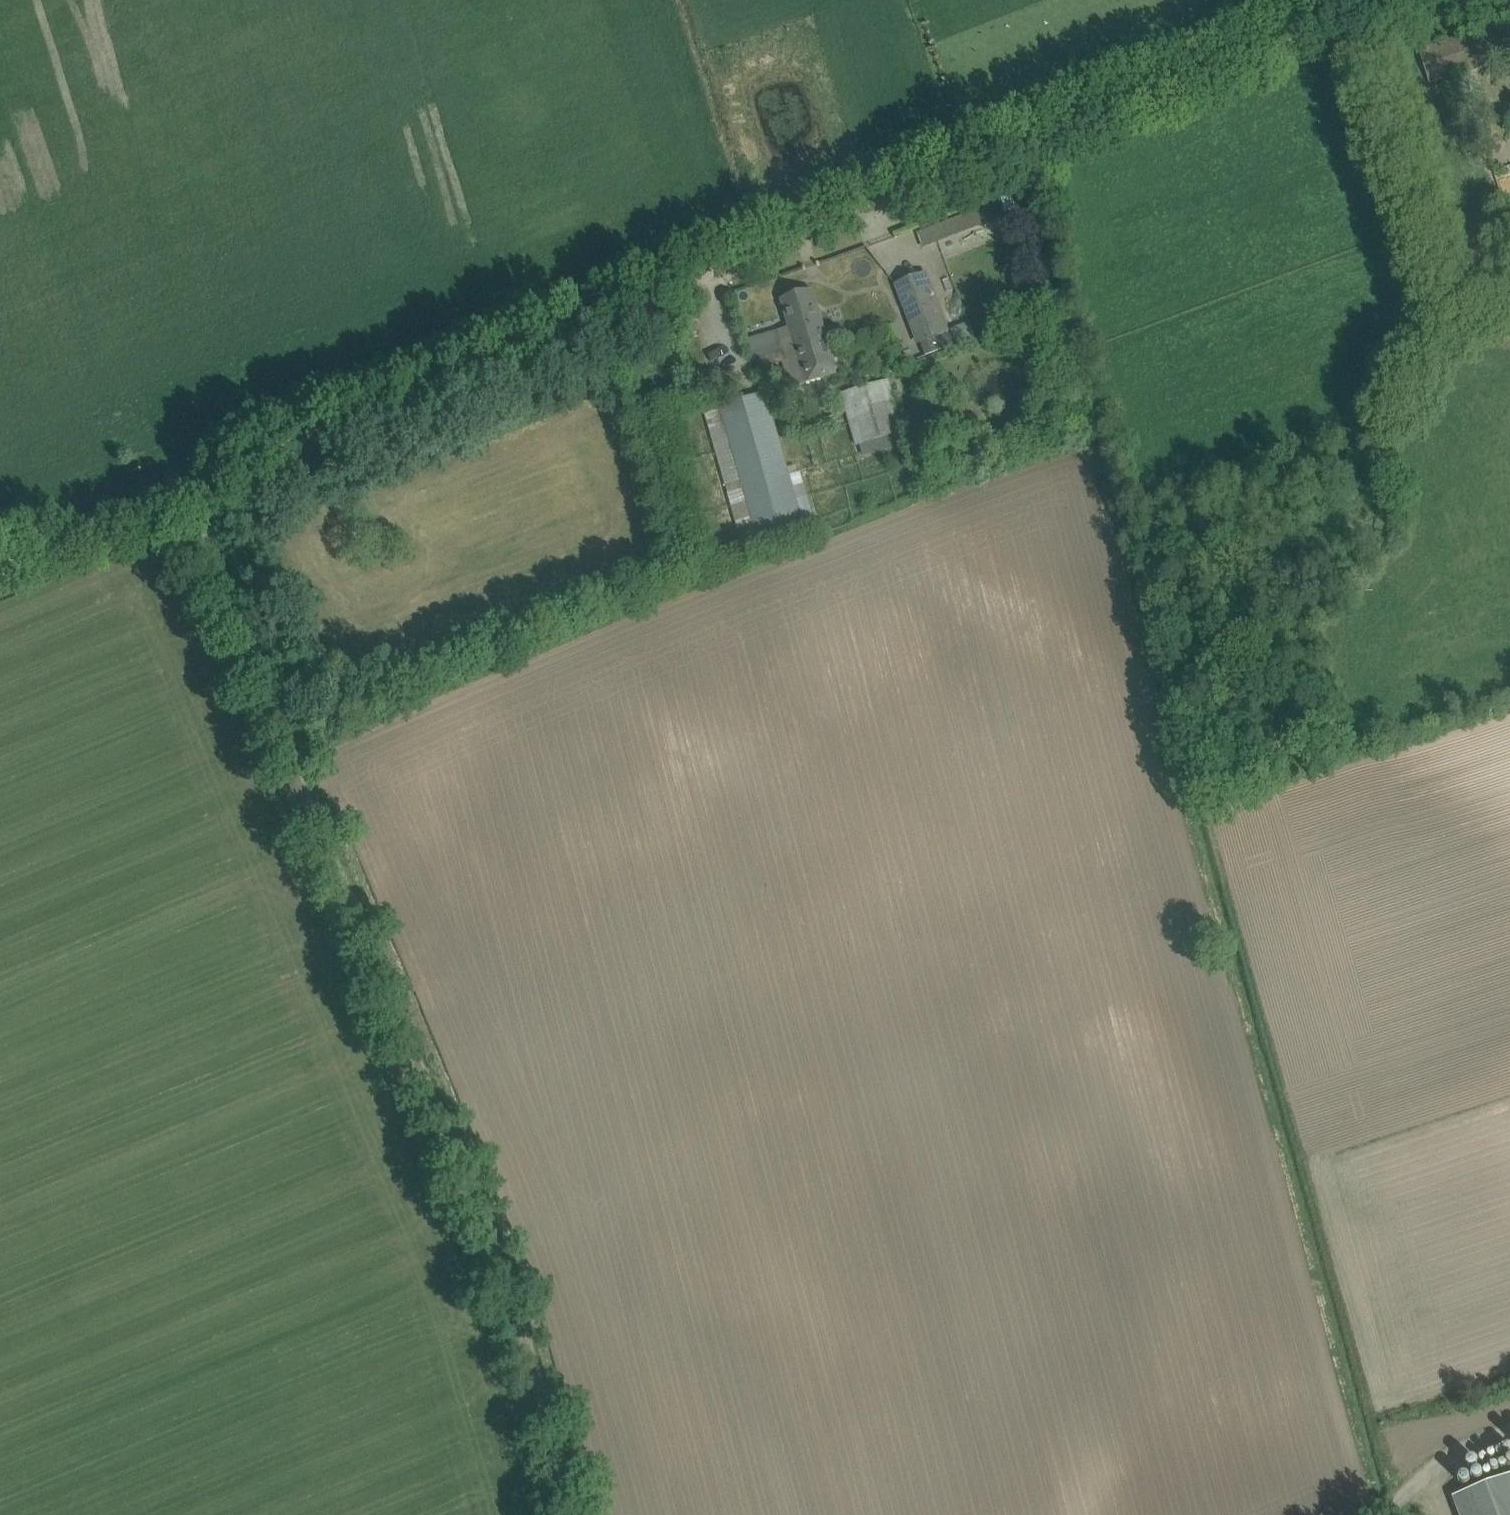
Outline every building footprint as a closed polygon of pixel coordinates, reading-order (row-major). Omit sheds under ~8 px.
[(1509,58),(1509,21),(1419,50),(1429,83),(1509,58)] [(1008,222),(1017,220),(1011,194),(1001,197),(1008,222)] [(923,249),(1005,216),(1000,201),(918,233),(923,249)] [(927,273),(893,286),(917,346),(919,345),(921,344),(925,356),(952,346),(947,334),(950,333),(927,273)] [(772,331),(747,339),(752,359),(756,371),(784,363),(780,352),(797,348),(798,353),(828,342),(812,289),(781,299),(789,327),(772,331)] [(819,380),(838,374),(828,342),(798,353),(797,348),(780,352),(784,363),(791,388),(819,380)] [(856,446),(904,433),(889,379),(879,382),(841,393),(856,446)] [(804,530),(770,412),(765,392),(720,405),(759,543),(804,530)] [(1453,1496),(1460,1514),(1509,1514),(1509,1474),(1453,1496)]
